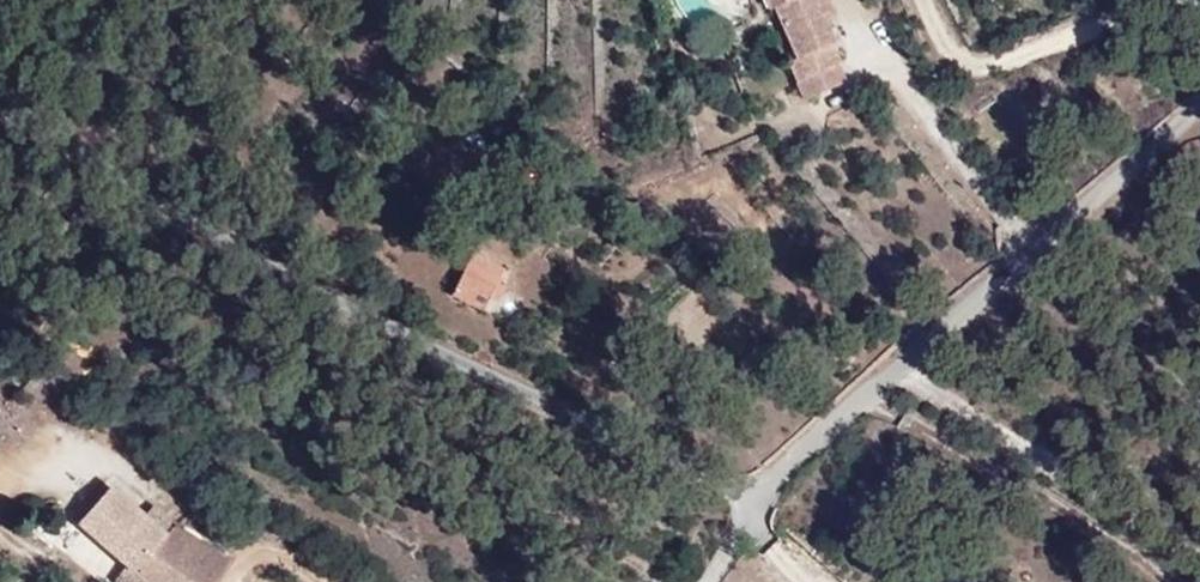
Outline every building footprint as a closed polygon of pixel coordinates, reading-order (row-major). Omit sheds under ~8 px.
[(769,69),(777,91),(838,66),(822,22),(811,28),(798,0),(761,0),(781,64),(769,69)] [(822,0),(798,0),(811,28),(822,22),(829,19),(822,0)] [(477,285),(485,265),(444,248),(434,268),(477,285)] [(477,307),(484,288),(477,285),(434,268),(419,298),(460,314),(467,301),(477,307)] [(224,553),(167,516),(157,527),(121,495),(112,505),(93,488),(69,513),(118,555),(105,571),(118,581),(135,581),(140,575),(149,581),(204,581),(224,553)]
